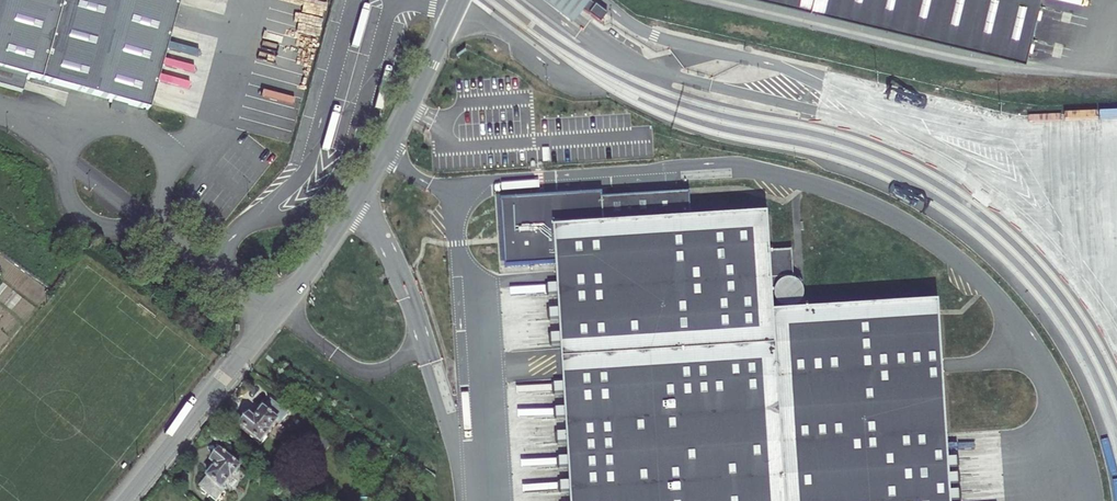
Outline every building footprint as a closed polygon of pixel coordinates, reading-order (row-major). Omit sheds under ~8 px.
[(21,92),(26,77),(148,110),(178,0),(0,0),(0,86),(21,92)] [(786,0),(752,0),(751,3),(783,11),(786,0)] [(840,12),(873,20),(905,27),(937,35),(969,42),(1001,50),(1028,57),(1041,0),(792,0),(840,12)] [(870,31),(873,20),(840,12),(837,23),(870,31)] [(934,46),(937,35),(905,27),(902,39),(934,46)] [(998,62),(1001,50),(969,42),(966,54),(998,62)] [(501,200),(504,268),(557,264),(571,500),(949,500),(939,306),(774,317),(772,291),(791,289),(791,283),(791,281),(794,281),(792,252),(770,253),(768,218),(692,223),(690,194),(602,200),(602,194),(501,200)] [(249,416),(240,428),(259,443),(268,433),(275,439),(284,427),(278,422),(285,413),(270,401),(254,421),(249,416)] [(222,489),(239,468),(220,453),(211,464),(216,468),(200,488),(215,500),(223,490),(222,489)]
